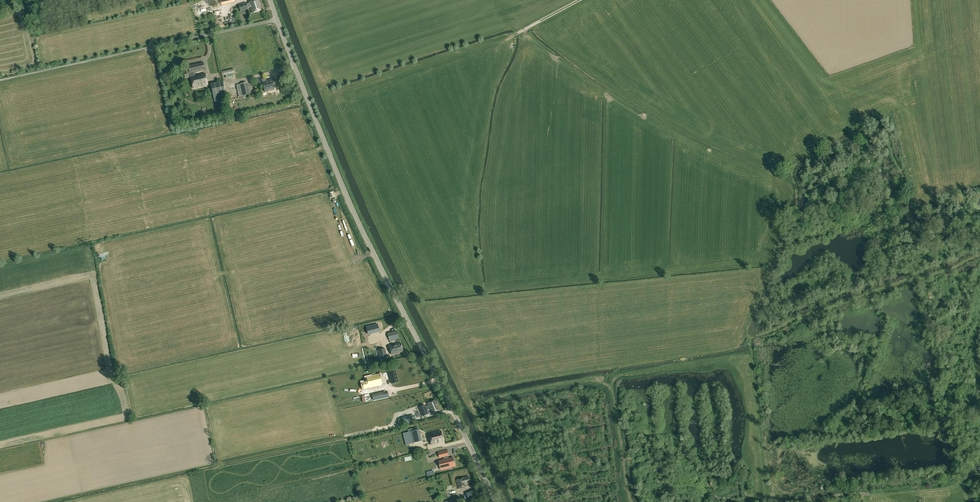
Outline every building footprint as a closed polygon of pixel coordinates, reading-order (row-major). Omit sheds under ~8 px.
[(250,7),(252,13),(255,12),(262,10),(259,0),(254,0),(248,2),(249,4),(246,4),(246,2),(238,5),(240,11),(248,9),(248,8),(250,7)] [(205,74),(195,76),(194,73),(204,70),(202,62),(188,65),(188,68),(185,69),(187,74),(189,73),(190,77),(191,77),(193,88),(208,85),(205,74)] [(262,82),(265,92),(274,90),(273,86),(277,85),(275,79),(272,80),(272,79),(267,80),(266,77),(261,78),(262,82)] [(211,84),(214,99),(226,96),(223,81),(211,84)] [(247,82),(240,84),(243,96),(250,95),(247,82)] [(388,333),(390,341),(399,339),(397,331),(388,333)] [(401,343),(389,346),(391,355),(403,352),(401,343)] [(378,350),(380,360),(387,358),(385,348),(378,350)] [(398,382),(395,370),(389,372),(390,372),(391,380),(391,384),(398,382)] [(364,389),(381,385),(379,374),(372,376),(373,377),(367,378),(368,382),(362,383),(364,389)] [(400,399),(408,397),(406,389),(398,391),(400,399)] [(372,394),(373,401),(388,397),(387,391),(372,394)] [(440,410),(435,400),(427,403),(428,406),(430,410),(431,414),(440,410)] [(427,411),(430,410),(428,406),(425,407),(424,405),(419,407),(423,416),(428,414),(427,411)] [(400,421),(398,408),(382,410),(384,423),(400,421)] [(415,422),(414,416),(402,419),(403,424),(415,422)] [(422,441),(419,429),(405,433),(403,433),(406,445),(408,445),(422,441)] [(441,431),(429,433),(431,445),(443,442),(441,431)] [(448,456),(449,455),(447,450),(438,452),(440,458),(443,457),(444,460),(442,461),(444,469),(456,466),(453,458),(449,459),(448,456)] [(456,480),(459,489),(468,486),(467,484),(470,483),(469,477),(456,480)] [(478,499),(474,491),(474,490),(466,494),(470,501),(471,501),(478,499)]
